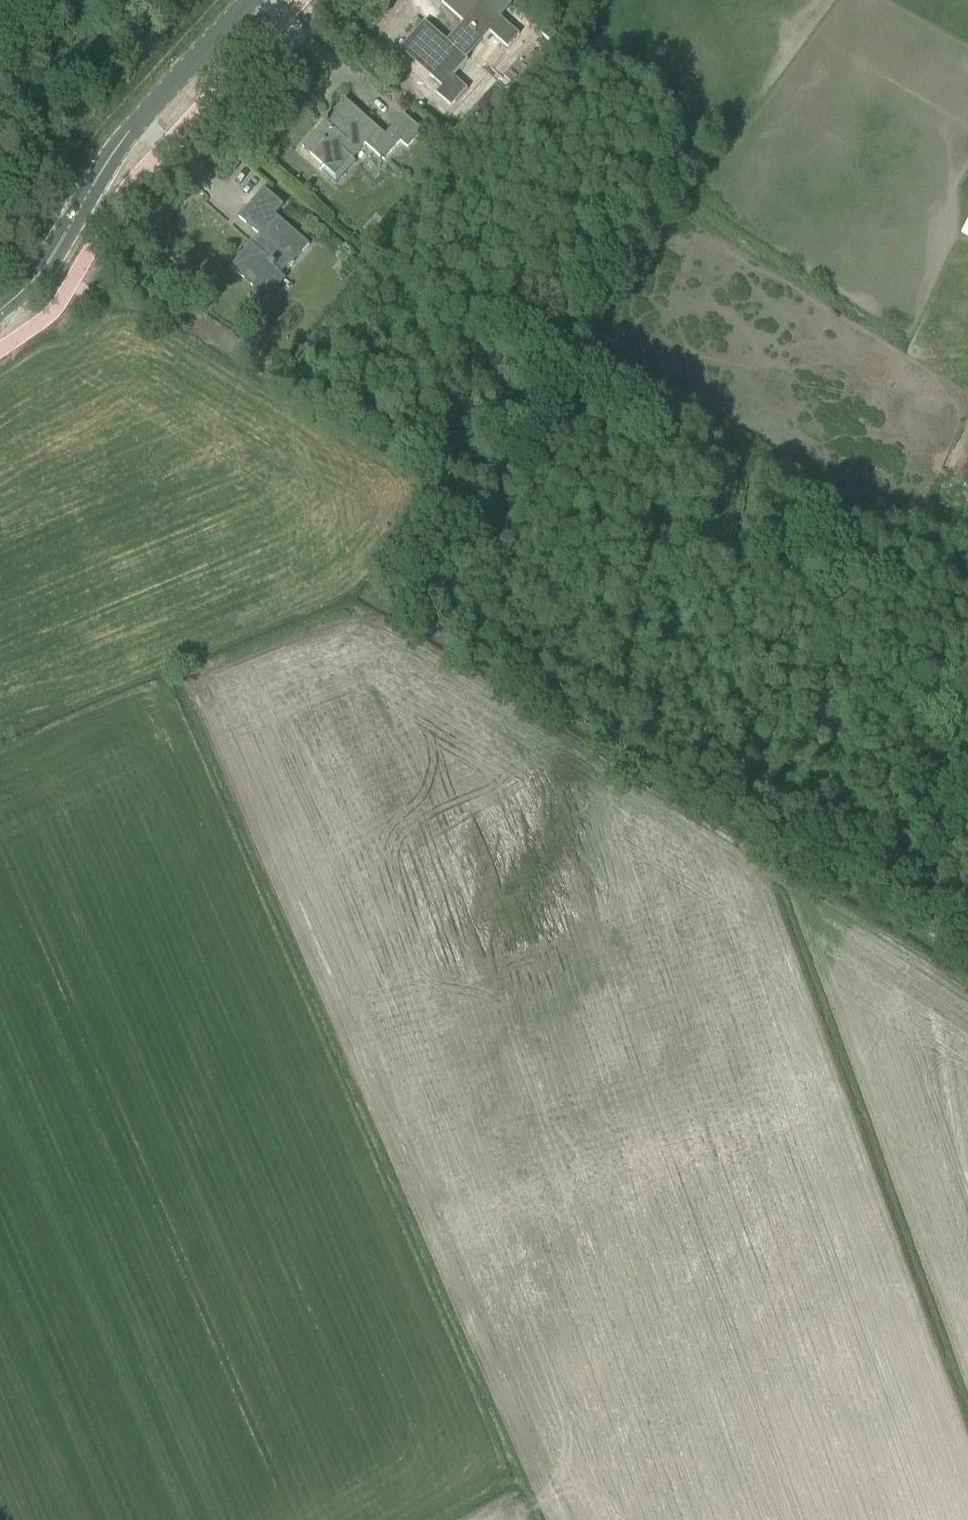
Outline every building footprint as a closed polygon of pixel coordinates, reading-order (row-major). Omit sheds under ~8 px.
[(400,50),(443,87),(436,94),(451,107),(467,88),(453,76),(468,60),(466,58),(490,31),(507,47),(519,34),(482,2),(484,0),(445,0),(442,3),(464,22),(447,42),(425,22),(400,50)] [(417,14),(440,11),(438,3),(416,7),(417,14)] [(547,27),(541,33),(550,41),(556,35),(547,27)] [(320,170),(321,171),(322,170),(336,183),(356,162),(352,158),(365,144),(383,160),(400,142),(407,148),(422,132),(404,115),(386,136),(345,99),(302,147),(324,166),(320,170)] [(230,267),(262,295),(291,262),(292,263),(309,244),(276,215),(284,206),(264,188),(239,217),(263,239),(256,247),(252,243),(230,267)]
